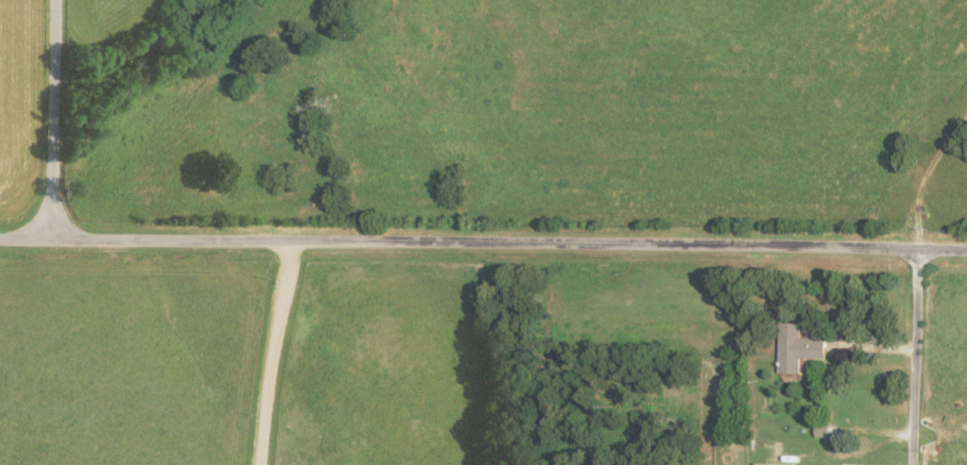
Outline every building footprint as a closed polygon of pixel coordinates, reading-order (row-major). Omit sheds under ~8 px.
[(775,373),(796,374),(797,358),(821,359),(821,341),(796,340),(797,324),(776,323),(775,373)]
